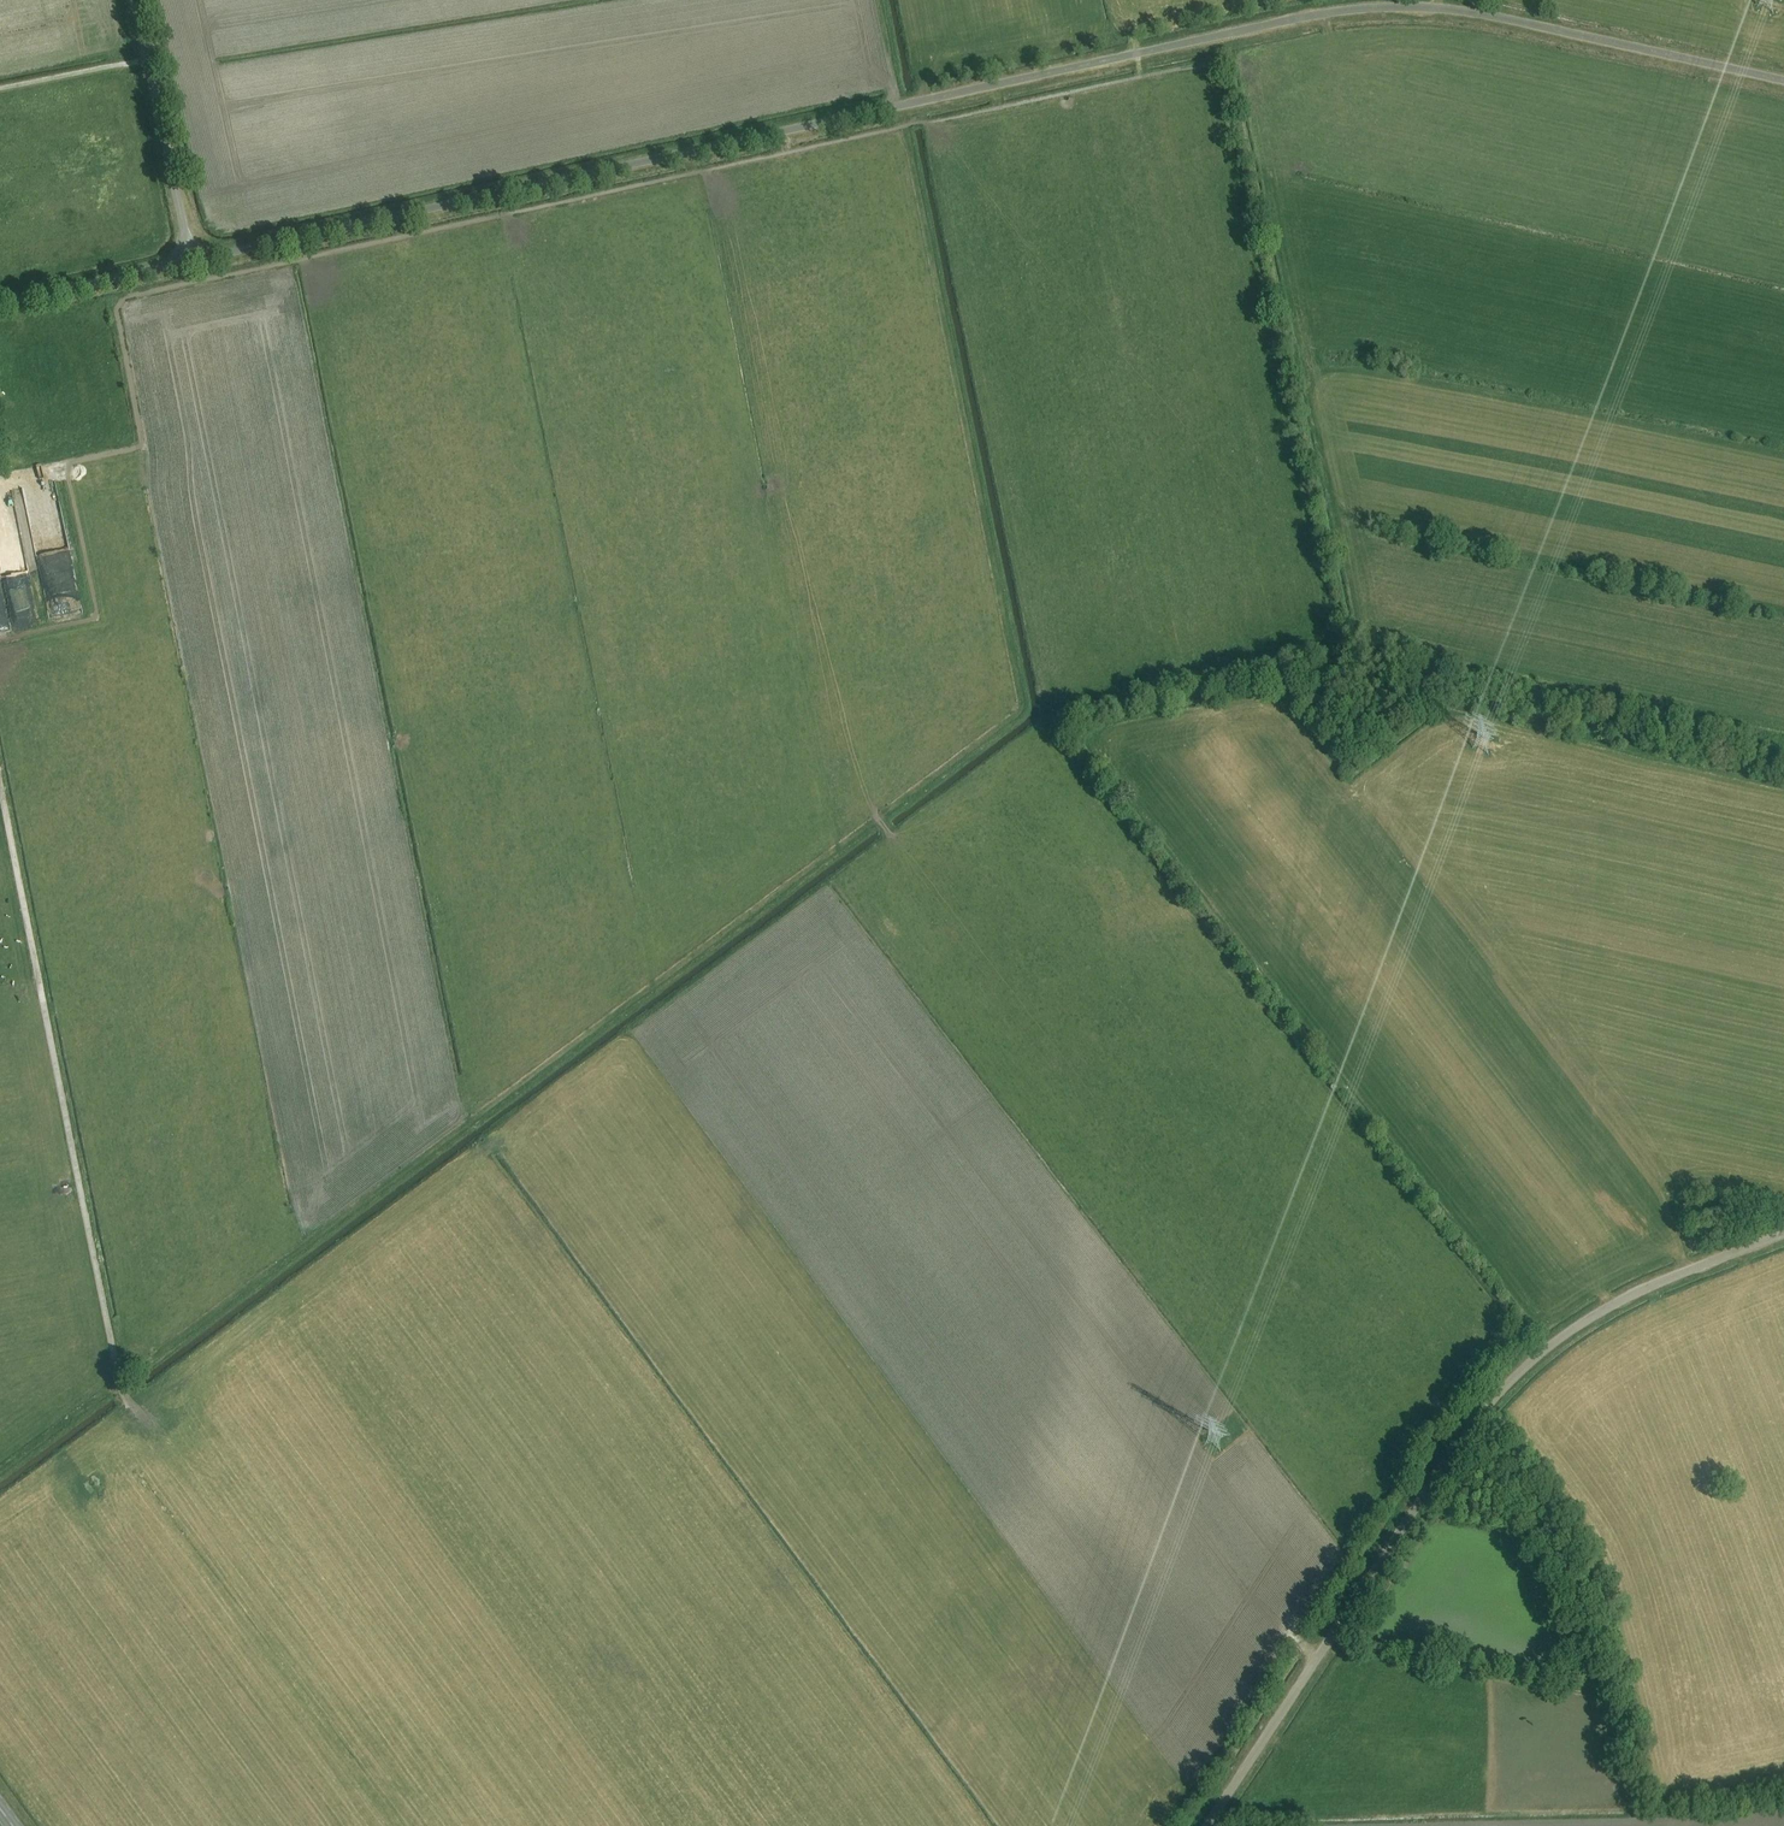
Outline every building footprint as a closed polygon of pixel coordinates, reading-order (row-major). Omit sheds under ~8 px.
[(13,520),(16,537),(22,536),(19,518),(13,520)]
